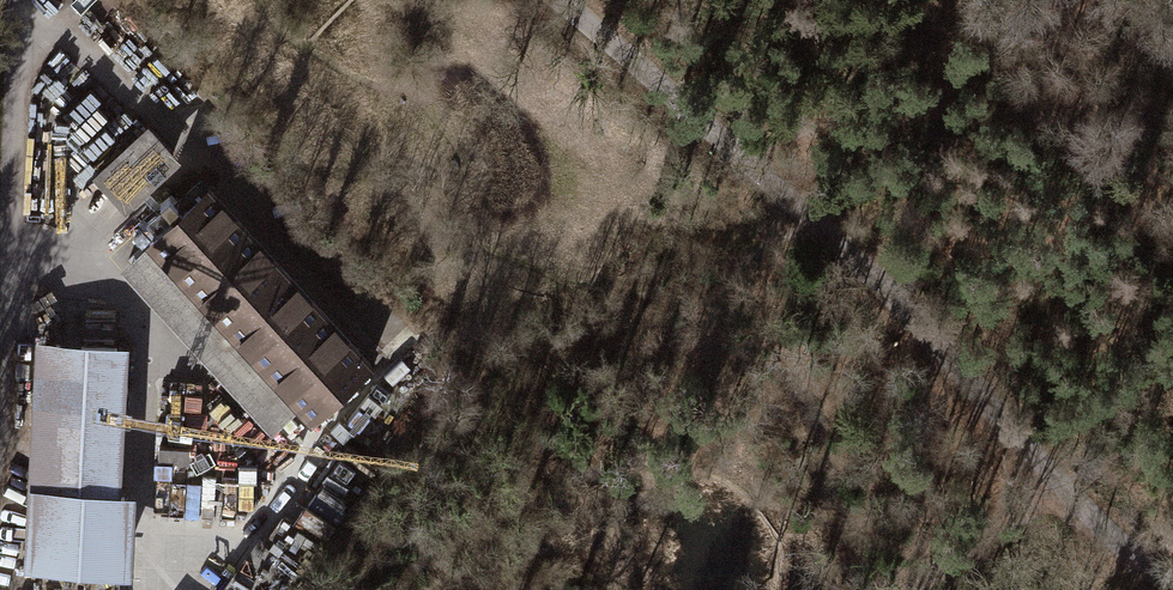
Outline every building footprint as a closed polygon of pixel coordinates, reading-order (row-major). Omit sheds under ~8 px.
[(171,158),(143,129),(98,171),(126,201),(171,158)] [(208,189),(152,241),(303,405),(313,416),(370,364),(208,189)] [(178,205),(169,195),(154,209),(163,219),(178,205)] [(303,405),(152,241),(120,269),(270,432),(303,405)] [(56,344),(49,466),(58,466),(57,490),(43,489),(37,589),(118,589),(124,494),(109,493),(117,348),(56,344)] [(314,551),(275,522),(227,589),(286,589),(314,551)]
